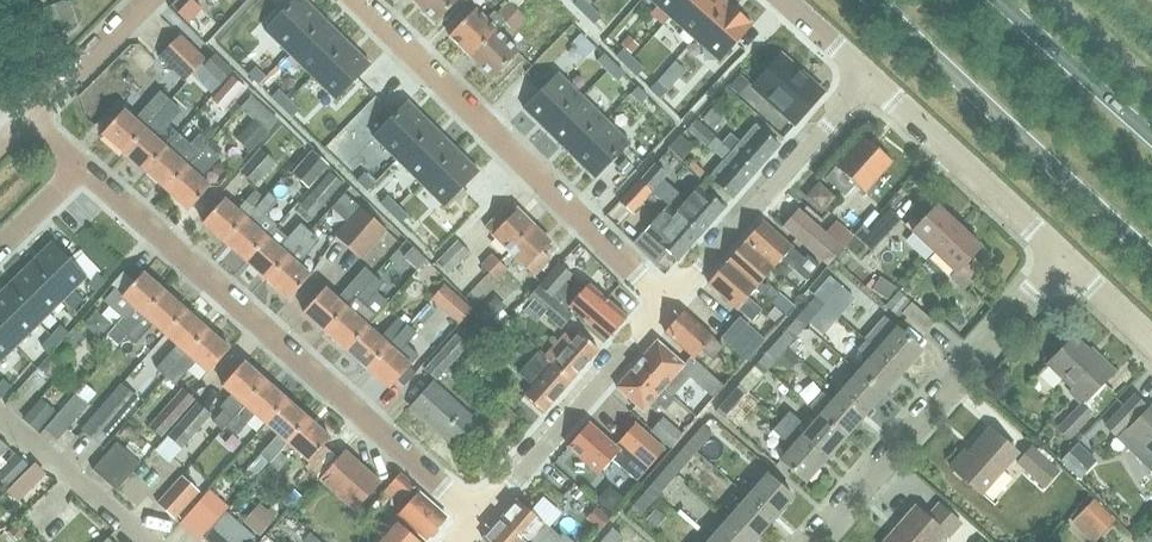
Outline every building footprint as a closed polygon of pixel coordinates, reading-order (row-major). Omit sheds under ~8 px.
[(50,37),(52,38),(55,38),(57,38),(71,32),(75,30),(76,26),(69,6),(67,4),(65,3),(63,2),(58,4),(57,0),(41,0),(45,9),(42,13),(50,37)] [(201,10),(191,0),(177,13),(187,24),(201,10)] [(264,30),(288,54),(323,18),(304,0),(293,0),(264,30)] [(413,1),(435,22),(457,0),(414,0),(413,1)] [(572,6),(583,16),(589,9),(580,0),(577,0),(572,6)] [(669,18),(685,0),(649,0),(669,18)] [(669,18),(693,40),(727,3),(723,0),(685,0),(669,18)] [(505,23),(517,11),(509,3),(497,15),(494,12),(486,20),(475,9),(449,36),(471,58),(497,31),(496,31),(505,23)] [(727,3),(693,40),(719,63),(752,26),(727,3)] [(589,9),(583,16),(593,26),(600,19),(589,9)] [(525,18),(517,11),(505,23),(513,31),(525,18)] [(323,18),(288,54),(312,76),(346,42),(325,21),(323,18)] [(518,52),(497,31),(471,58),(492,78),(518,52)] [(158,56),(184,82),(205,61),(180,35),(158,56)] [(346,42),(312,76),(336,100),(370,65),(346,42)] [(626,45),(620,51),(630,61),(637,54),(626,45)] [(604,54),(597,61),(608,71),(614,64),(604,54)] [(637,54),(630,61),(640,71),(647,64),(637,54)] [(795,125),(824,93),(809,80),(807,82),(797,72),(799,70),(781,55),(753,87),(795,125)] [(221,84),(232,73),(215,57),(204,68),(221,84)] [(614,64),(608,71),(618,82),(625,75),(614,64)] [(254,68),(247,75),(257,85),(264,78),(254,68)] [(558,73),(523,108),(548,132),(582,97),(558,73)] [(749,83),(741,75),(729,87),(738,95),(749,83)] [(232,76),(212,100),(225,110),(245,87),(232,76)] [(660,77),(654,84),(664,94),(670,87),(660,77)] [(288,101),(309,120),(328,100),(307,81),(288,101)] [(638,87),(631,94),(641,105),(648,98),(638,87)] [(277,91),(270,98),(281,108),(288,101),(277,91)] [(159,92),(135,120),(124,110),(102,134),(125,154),(163,111),(162,110),(170,102),(159,92)] [(279,120),(252,96),(241,108),(253,119),(236,138),(251,151),(279,120)] [(582,97),(548,132),(571,156),(606,120),(582,97)] [(288,101),(281,108),(291,118),(298,111),(288,101)] [(163,111),(125,154),(146,173),(166,149),(180,134),(166,123),(178,109),(170,102),(162,110),(163,111)] [(407,102),(373,136),(397,160),(432,125),(417,111),(407,102)] [(716,105),(703,119),(714,129),(727,115),(716,105)] [(669,119),(661,127),(668,134),(676,126),(669,119)] [(708,145),(723,159),(707,176),(731,197),(754,171),(722,143),(723,143),(697,119),(687,130),(706,148),(708,145)] [(606,120),(571,156),(596,179),(630,144),(606,120)] [(754,124),(739,141),(731,133),(723,143),(722,143),(754,171),(777,144),(754,124)] [(432,125),(397,160),(420,183),(455,148),(453,146),(439,132),(432,125)] [(166,149),(146,173),(167,191),(206,148),(208,146),(209,144),(200,137),(193,145),(180,134),(166,149)] [(871,182),(890,160),(865,137),(839,167),(837,165),(825,178),(845,196),(855,185),(869,197),(877,188),(871,182)] [(208,146),(206,148),(167,191),(188,209),(208,186),(198,177),(201,173),(203,175),(220,156),(208,146)] [(455,148),(420,183),(444,207),(479,172),(474,167),(455,148)] [(293,173),(310,187),(329,163),(313,149),(309,154),(293,173)] [(253,185),(273,162),(261,151),(240,174),(253,185)] [(628,155),(621,163),(629,171),(636,163),(628,155)] [(705,172),(695,162),(689,168),(700,178),(705,172)] [(651,169),(641,181),(655,192),(665,181),(670,175),(656,164),(651,169)] [(330,172),(300,206),(313,217),(343,183),(330,172)] [(391,186),(407,199),(418,186),(402,173),(391,186)] [(363,175),(356,182),(366,192),(373,185),(363,175)] [(647,197),(662,211),(644,231),(632,243),(654,264),(666,251),(676,260),(700,233),(662,200),(654,193),(639,180),(619,202),(631,213),(647,197)] [(655,192),(654,193),(662,200),(700,233),(723,207),(700,186),(686,201),(664,182),(655,192)] [(821,212),(833,198),(818,186),(807,200),(821,212)] [(202,223),(224,243),(263,199),(254,191),(236,211),(223,200),(202,223)] [(386,198),(380,205),(390,215),(397,208),(386,198)] [(246,262),(267,238),(254,226),(271,206),(263,199),(224,243),(246,262)] [(911,234),(934,255),(959,228),(936,207),(911,234)] [(397,208),(390,215),(400,225),(407,218),(397,208)] [(335,237),(348,249),(374,220),(361,209),(335,237)] [(485,227),(510,251),(534,226),(517,209),(509,217),(502,210),(485,227)] [(843,250),(797,210),(782,227),(827,267),(843,250)] [(871,252),(901,221),(890,211),(869,233),(863,226),(854,235),(871,252)] [(374,220),(348,249),(360,259),(386,231),(374,220)] [(782,259),(794,270),(807,281),(820,266),(807,255),(804,259),(762,221),(744,242),(774,269),(782,259)] [(837,222),(827,232),(844,247),(854,237),(837,222)] [(267,238),(246,262),(268,281),(310,233),(301,224),(288,238),(276,228),(267,238)] [(534,226),(510,251),(534,275),(551,259),(543,250),(551,242),(534,226)] [(959,228),(934,255),(955,274),(951,278),(963,290),(982,269),(971,258),(980,248),(959,228)] [(310,233),(268,281),(289,300),(310,276),(298,265),(319,241),(310,233)] [(449,273),(469,252),(458,241),(438,262),(449,273)] [(53,242),(29,266),(63,301),(87,277),(53,242)] [(726,262),(756,289),(772,302),(786,314),(794,306),(779,294),(764,281),(774,269),(744,242),(726,262)] [(404,257),(418,270),(428,260),(414,246),(404,257)] [(481,265),(489,273),(500,262),(492,254),(481,265)] [(508,269),(500,262),(489,273),(497,280),(508,269)] [(538,286),(553,299),(574,275),(559,262),(538,286)] [(747,299),(756,289),(726,262),(708,283),(752,321),(761,311),(747,299)] [(8,286),(5,289),(39,324),(63,301),(29,266),(28,266),(8,286)] [(303,313),(325,332),(374,277),(365,269),(355,280),(337,300),(324,289),(303,313)] [(119,345),(127,336),(166,292),(144,272),(123,296),(115,289),(104,302),(123,318),(107,336),(119,345)] [(346,350),(367,326),(375,317),(363,306),(382,284),(374,277),(325,332),(346,350)] [(831,278),(815,297),(824,305),(840,286),(831,278)] [(882,278),(873,291),(889,301),(898,288),(882,278)] [(589,283),(569,306),(606,339),(626,317),(589,283)] [(553,299),(538,286),(527,298),(561,327),(571,315),(553,299)] [(444,287),(431,301),(458,326),(470,311),(444,287)] [(0,293),(0,330),(16,347),(39,324),(5,289),(0,293)] [(166,292),(127,336),(136,344),(153,324),(166,335),(187,311),(166,292)] [(497,297),(483,311),(495,323),(509,308),(497,297)] [(824,305),(815,297),(799,315),(808,323),(824,305)] [(79,298),(69,308),(76,314),(86,304),(79,298)] [(924,334),(934,323),(912,304),(902,315),(924,334)] [(177,345),(156,369),(166,377),(169,374),(208,330),(187,311),(166,335),(177,345)] [(713,360),(724,347),(683,311),(664,333),(694,359),(702,350),(713,360)] [(740,317),(731,328),(755,350),(765,339),(740,317)] [(346,350),(368,369),(407,326),(399,319),(381,339),(367,326),(346,350)] [(793,322),(777,341),(786,349),(802,330),(793,322)] [(407,326),(368,369),(389,389),(419,355),(406,343),(415,333),(407,326)] [(876,350),(902,373),(922,350),(896,327),(876,350)] [(62,328),(53,339),(60,345),(69,334),(62,328)] [(746,361),(755,350),(731,328),(721,339),(746,361)] [(208,330),(169,374),(166,377),(175,385),(196,362),(209,373),(230,349),(208,330)] [(16,347),(0,331),(0,363),(16,347)] [(537,351),(537,352),(570,381),(598,350),(578,332),(572,340),(564,333),(543,357),(537,351)] [(435,381),(468,345),(456,335),(424,370),(435,381)] [(1085,402),(1113,373),(1096,357),(1094,359),(1073,338),(1046,365),(1085,402)] [(53,339),(43,349),(50,356),(60,345),(53,339)] [(690,376),(702,387),(715,398),(724,387),(690,357),(683,364),(656,341),(636,364),(673,396),(684,382),(690,376)] [(786,349),(777,341),(761,359),(770,367),(786,349)] [(788,350),(778,362),(790,372),(800,361),(788,350)] [(857,372),(883,395),(902,373),(876,350),(857,372)] [(478,351),(465,365),(473,372),(486,359),(478,351)] [(570,381),(537,352),(518,373),(532,385),(524,395),(543,412),(570,381)] [(26,358),(16,368),(23,375),(33,365),(26,358)] [(223,430),(227,425),(266,381),(244,362),(223,386),(232,394),(220,407),(224,410),(213,422),(223,430)] [(643,411),(648,405),(655,411),(660,406),(665,409),(673,399),(671,398),(673,396),(636,364),(616,388),(643,411)] [(755,366),(739,385),(748,392),(764,374),(755,366)] [(1146,371),(1122,377),(1125,390),(1149,385),(1146,371)] [(883,395),(857,372),(838,394),(864,417),(867,420),(875,411),(871,408),(883,395)] [(288,400),(266,381),(227,425),(236,433),(254,413),(266,424),(288,400)] [(454,446),(475,422),(431,383),(409,407),(454,446)] [(122,384),(82,431),(101,447),(141,400),(122,384)] [(739,385),(723,403),(716,411),(725,419),(732,411),(748,392),(739,385)] [(183,389),(167,407),(178,417),(194,399),(183,389)] [(818,416),(845,439),(864,417),(838,394),(832,401),(822,393),(810,407),(819,415),(818,416)] [(1123,406),(1105,425),(1116,436),(1124,429),(1151,456),(1151,409),(1150,408),(1148,411),(1144,408),(1145,407),(1133,395),(1123,406)] [(75,397),(44,433),(57,443),(88,408),(75,397)] [(23,419),(37,432),(56,410),(42,398),(23,419)] [(270,463),(280,452),(288,443),(309,419),(288,400),(266,424),(279,435),(261,455),(249,468),(257,476),(270,463)] [(198,403),(169,436),(156,451),(170,463),(182,448),(212,415),(198,403)] [(1067,440),(1091,414),(1081,404),(1056,429),(1067,440)] [(782,423),(799,438),(825,461),(845,439),(818,416),(807,428),(790,414),(782,423)] [(683,434),(663,417),(651,431),(670,448),(683,434)] [(309,419),(288,443),(310,462),(331,438),(309,419)] [(775,432),(791,446),(779,460),(805,483),(825,461),(799,438),(782,423),(775,432)] [(589,424),(568,448),(599,475),(612,460),(626,472),(637,482),(645,473),(666,450),(636,424),(616,447),(615,446),(589,424)] [(703,426),(687,444),(696,452),(712,434),(703,426)] [(980,494),(1016,453),(992,432),(970,457),(963,452),(950,467),(980,494)] [(9,448),(0,439),(0,457),(9,448)] [(129,452),(117,442),(93,470),(105,480),(129,452)] [(696,452),(687,444),(671,462),(680,470),(696,452)] [(1078,445),(1063,462),(1075,473),(1090,456),(1078,445)] [(1044,487),(1057,472),(1031,449),(1018,464),(1044,487)] [(345,451),(320,479),(356,511),(381,483),(345,451)] [(141,463),(129,452),(105,480),(117,490),(141,463)] [(280,452),(270,463),(279,471),(289,459),(280,452)] [(0,469),(0,480),(9,489),(31,467),(16,453),(0,469)] [(698,454),(690,462),(697,469),(705,460),(698,454)] [(9,489),(7,490),(19,502),(47,474),(35,462),(31,467),(9,489)] [(258,476),(267,485),(279,473),(270,464),(258,476)] [(664,470),(649,488),(658,496),(673,478),(664,470)] [(420,491),(400,473),(391,484),(397,490),(406,498),(409,495),(413,499),(398,515),(427,541),(447,518),(419,493),(420,491)] [(747,497),(773,520),(793,497),(767,474),(747,497)] [(182,475),(157,504),(175,520),(200,492),(182,475)] [(391,484),(384,492),(390,497),(397,490),(391,484)] [(610,488),(599,501),(612,513),(624,500),(610,488)] [(658,496),(649,488),(632,506),(641,514),(658,496)] [(728,519),(754,541),(773,520),(747,497),(728,519)] [(1091,541),(1096,541),(1116,521),(1094,499),(1071,523),(1091,541)] [(500,520),(525,541),(572,541),(562,533),(559,537),(543,524),(517,501),(509,510),(500,520)] [(260,506),(245,523),(260,537),(275,519),(260,506)] [(960,524),(939,506),(927,520),(914,509),(884,541),(939,541),(945,535),(947,538),(960,524)] [(597,508),(588,519),(600,530),(607,521),(609,519),(597,508)] [(658,510),(649,521),(657,529),(667,518),(658,510)] [(253,541),(256,537),(227,512),(204,538),(209,541),(252,541),(253,541)] [(711,541),(753,541),(754,541),(728,519),(709,540),(711,541)] [(395,520),(375,541),(420,541),(395,520)] [(500,520),(483,540),(484,541),(525,541),(500,520)] [(16,524),(8,532),(16,541),(25,533),(16,524)] [(601,541),(617,541),(622,537),(613,529),(601,541)]
